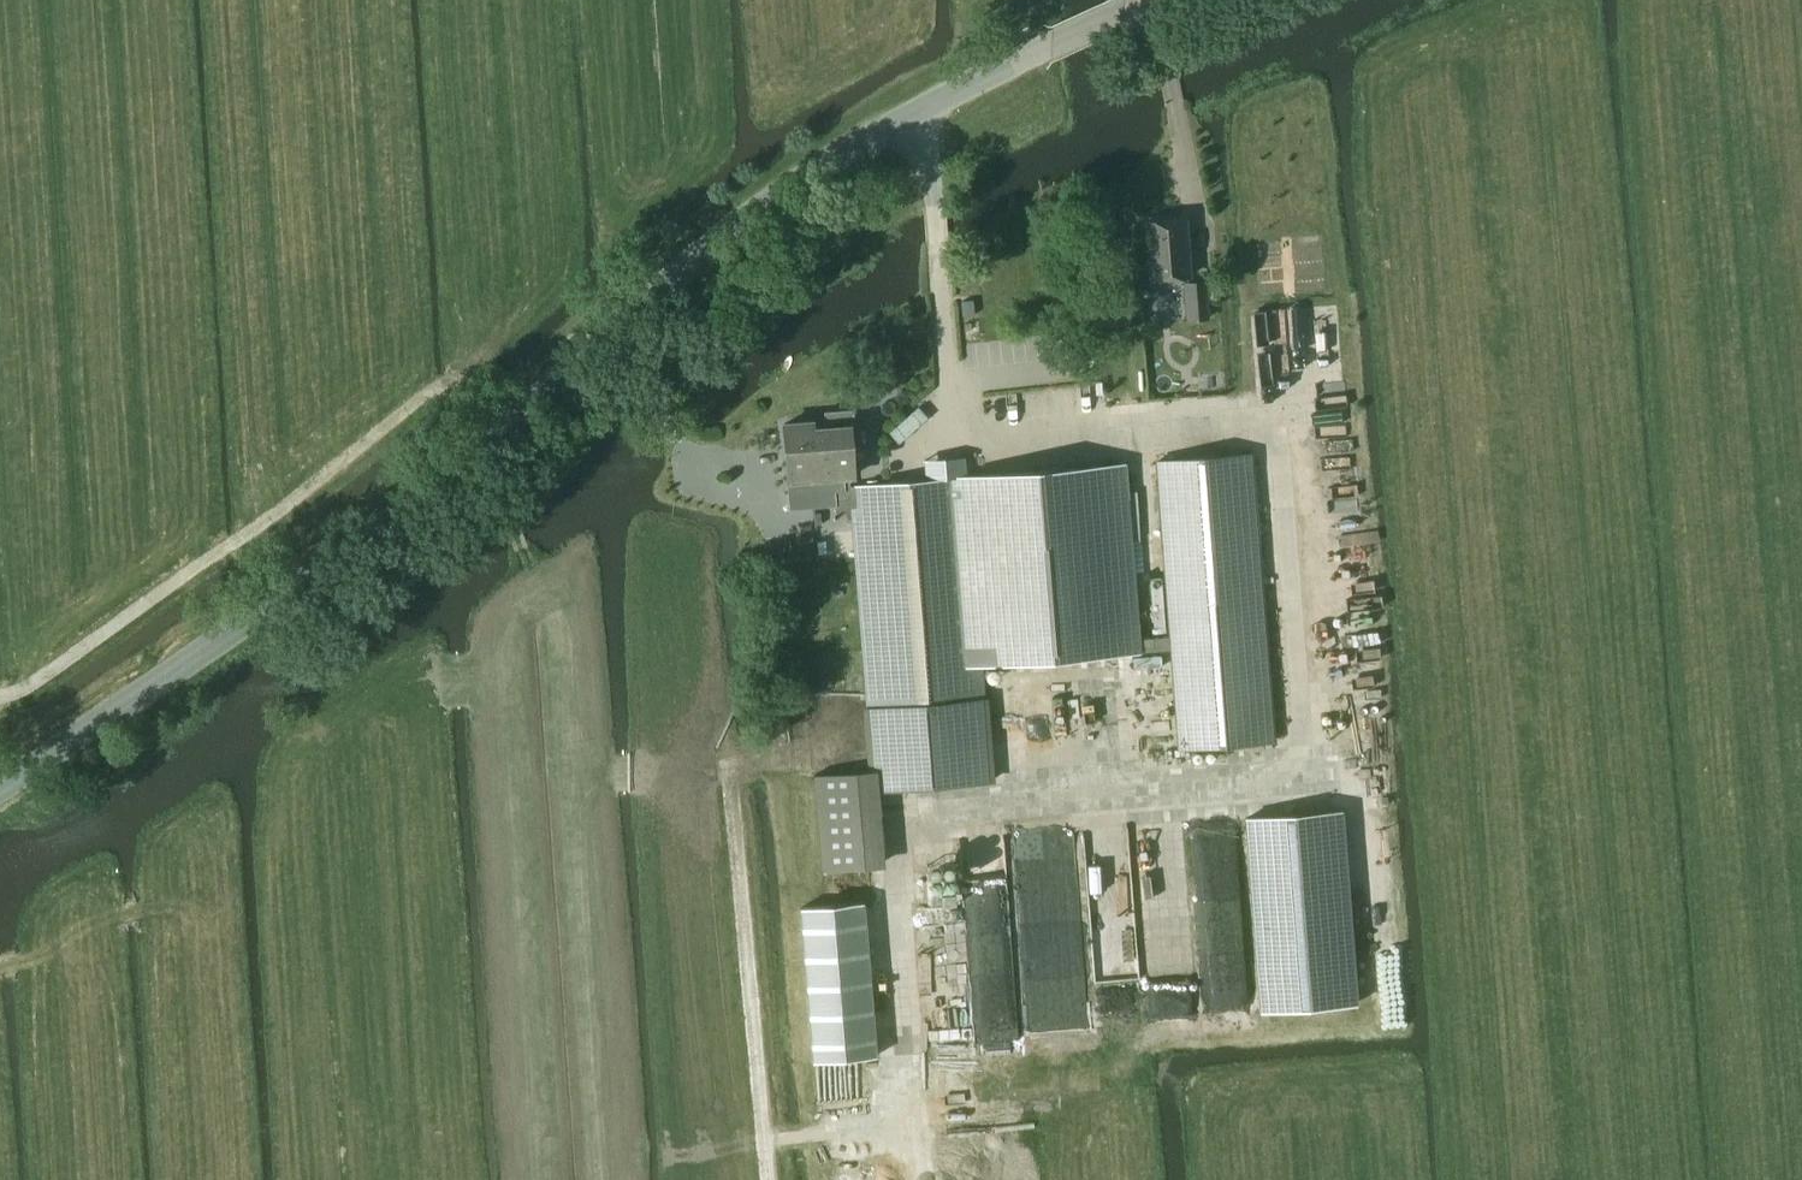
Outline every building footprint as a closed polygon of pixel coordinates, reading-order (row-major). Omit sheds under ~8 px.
[(1148,281),(1190,278),(1186,218),(1144,221),(1148,281)] [(1207,279),(1183,281),(1186,321),(1210,319),(1207,279)] [(899,416),(898,398),(883,399),(883,417),(899,416)] [(851,507),(849,483),(848,475),(852,475),(849,428),(855,428),(853,408),(824,410),(825,427),(813,428),(812,419),(782,421),(786,471),(806,470),(807,478),(833,476),(835,508),(851,507)] [(1252,454),(1155,461),(1177,748),(1274,741),(1252,454)] [(1120,461),(849,483),(851,507),(872,770),(988,760),(980,661),(1136,648),(1120,461)] [(772,521),(760,512),(750,524),(762,534),(772,521)] [(1334,809),(1238,816),(1253,1007),(1349,1000),(1334,809)] [(890,891),(828,897),(841,1050),(904,1045),(890,891)]
